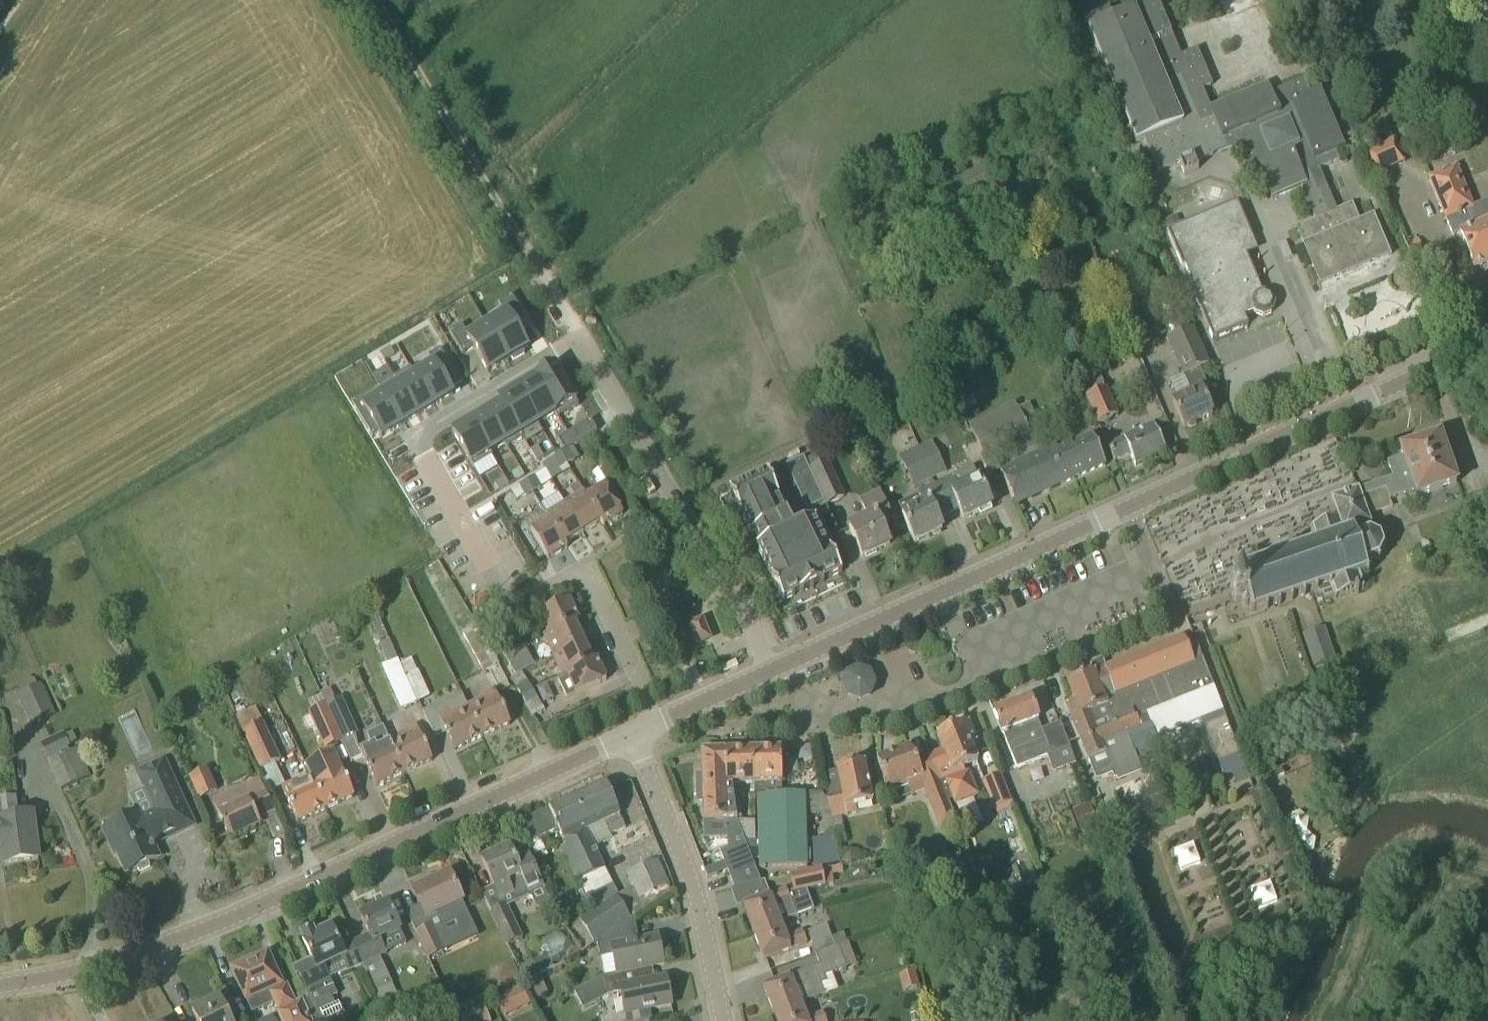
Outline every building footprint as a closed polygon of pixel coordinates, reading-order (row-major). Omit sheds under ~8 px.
[(1319,283),(1317,284),(1318,285),(1392,254),(1391,252),(1389,254),(1373,216),(1358,222),(1351,206),(1337,212),(1319,169),(1339,161),(1335,152),(1344,148),(1319,90),(1311,94),(1304,79),(1284,88),(1285,91),(1272,96),(1267,85),(1210,108),(1202,89),(1212,85),(1197,49),(1181,56),(1158,1),(1113,19),(1109,9),(1084,19),(1135,143),(1143,139),(1157,172),(1178,163),(1183,175),(1198,169),(1195,162),(1212,155),(1211,153),(1235,143),(1257,195),(1267,191),(1270,199),(1300,187),(1306,200),(1302,202),(1305,210),(1309,208),(1314,221),(1296,229),(1303,245),(1303,246),(1319,283)] [(1384,120),(1356,132),(1375,175),(1405,162),(1394,138),(1392,139),(1384,120)] [(1429,179),(1430,183),(1446,221),(1446,220),(1453,237),(1460,234),(1467,250),(1474,269),(1487,263),(1487,202),(1472,208),(1455,168),(1429,179)] [(1167,232),(1182,269),(1185,267),(1190,280),(1187,281),(1213,340),(1248,325),(1244,316),(1254,312),(1256,314),(1262,316),(1265,316),(1271,314),(1273,312),(1275,306),(1275,303),(1273,297),(1271,295),(1265,293),(1262,293),(1246,255),(1241,244),(1253,239),(1237,202),(1167,232)] [(506,315),(487,326),(507,361),(511,358),(513,361),(525,354),(523,351),(527,349),(528,349),(514,325),(525,318),(511,296),(499,303),(506,315)] [(461,325),(449,333),(462,355),(473,349),(488,373),(489,372),(507,361),(487,326),(468,337),(461,325)] [(390,349),(380,356),(384,362),(394,356),(390,349)] [(431,361),(412,372),(433,407),(452,396),(453,395),(451,392),(443,379),(454,372),(440,350),(428,357),(431,361)] [(1188,397),(1173,404),(1176,410),(1184,428),(1212,415),(1207,404),(1214,401),(1199,369),(1210,364),(1205,352),(1177,365),(1185,383),(1182,384),(1188,397)] [(556,367),(535,379),(535,380),(555,414),(556,414),(576,402),(576,401),(575,401),(569,391),(572,389),(565,377),(562,379),(556,368),(556,367)] [(410,368),(394,378),(417,417),(433,407),(412,372),(410,368)] [(1117,416),(1105,388),(1099,373),(1078,382),(1085,397),(1097,425),(1117,416)] [(394,378),(378,388),(401,426),(417,417),(394,378)] [(535,380),(517,390),(538,425),(555,414),(535,380)] [(352,403),(351,404),(373,439),(379,435),(382,439),(383,438),(382,438),(401,426),(378,388),(352,403)] [(501,400),(500,400),(502,404),(520,435),(532,428),(538,425),(517,390),(501,400)] [(1030,434),(1025,424),(1018,409),(1015,402),(968,424),(982,456),(1030,434)] [(502,404),(487,414),(505,444),(520,435),(502,404)] [(487,414),(471,423),(489,453),(505,444),(487,414)] [(590,421),(568,435),(574,446),(597,432),(590,421)] [(454,433),(453,433),(471,465),(472,464),(489,453),(471,423),(454,433)] [(1167,453),(1158,435),(1155,427),(1108,448),(1114,461),(1130,454),(1135,467),(1167,453)] [(568,435),(557,441),(564,452),(568,449),(574,446),(568,435)] [(1105,466),(1097,447),(1093,437),(1059,452),(1056,445),(1000,471),(1016,506),(1105,466)] [(1445,441),(1441,440),(1440,437),(1400,450),(1403,458),(1387,463),(1393,478),(1383,482),(1386,490),(1390,500),(1414,491),(1416,498),(1457,484),(1456,480),(1457,477),(1455,470),(1452,468),(1446,452),(1448,448),(1445,441)] [(931,441),(919,447),(934,479),(946,473),(931,441)] [(537,447),(530,451),(536,462),(543,457),(537,447)] [(934,479),(919,447),(898,457),(913,488),(934,479)] [(564,452),(560,454),(567,465),(574,460),(568,449),(564,452)] [(827,463),(826,463),(822,453),(807,460),(809,463),(806,464),(823,502),(824,501),(826,505),(843,497),(827,463)] [(560,454),(553,458),(559,469),(567,465),(560,454)] [(823,502),(806,464),(803,457),(787,465),(806,509),(823,502)] [(992,507),(983,489),(979,480),(978,480),(972,468),(952,477),(953,478),(936,486),(948,514),(959,509),(964,520),(992,507)] [(520,469),(512,474),(516,482),(524,477),(524,476),(520,469)] [(767,474),(736,490),(729,493),(740,516),(741,516),(750,534),(750,536),(754,534),(759,546),(756,548),(757,549),(772,578),(771,579),(782,602),(784,601),(783,601),(800,593),(800,594),(824,582),(823,581),(840,573),(840,574),(841,573),(830,550),(829,550),(815,521),(816,521),(815,519),(793,530),(787,518),(788,518),(787,516),(778,498),(767,474)] [(502,475),(495,479),(501,489),(508,485),(502,475)] [(534,476),(528,480),(534,491),(541,488),(534,476)] [(528,480),(518,486),(525,497),(534,491),(528,480)] [(1371,529),(1367,516),(1361,499),(1386,490),(1383,482),(1331,499),(1339,520),(1311,530),(1314,538),(1301,543),(1302,545),(1300,546),(1301,548),(1237,570),(1238,572),(1235,573),(1233,578),(1235,584),(1237,585),(1230,588),(1236,602),(1239,601),(1239,604),(1241,606),(1244,607),(1246,605),(1248,603),(1251,614),(1255,613),(1254,610),(1265,607),(1266,609),(1268,608),(1267,606),(1277,602),(1278,605),(1280,604),(1279,602),(1290,598),(1291,600),(1293,600),(1292,597),(1302,594),(1303,596),(1306,595),(1305,592),(1314,589),(1315,592),(1317,591),(1318,594),(1322,592),(1323,596),(1332,593),(1333,598),(1354,591),(1355,593),(1359,592),(1358,590),(1363,588),(1358,575),(1367,572),(1364,564),(1376,560),(1379,562),(1380,560),(1379,558),(1382,551),(1384,551),(1384,548),(1382,548),(1379,541),(1381,538),(1380,536),(1378,538),(1369,533),(1371,529)] [(575,498),(566,504),(583,533),(601,522),(586,497),(587,496),(585,492),(584,493),(578,484),(573,487),(572,493),(575,498)] [(587,496),(586,497),(601,522),(603,526),(623,514),(613,497),(605,485),(587,496)] [(937,519),(948,514),(936,486),(918,494),(922,505),(902,514),(914,542),(942,530),(937,519)] [(891,519),(882,501),(879,494),(860,503),(869,520),(849,529),(862,558),(890,545),(880,524),(891,519)] [(583,533),(565,504),(546,516),(548,520),(550,519),(565,544),(583,533)] [(550,519),(548,520),(530,531),(548,560),(567,548),(565,544),(550,519)] [(539,615),(548,634),(548,636),(575,624),(579,622),(570,601),(539,615)] [(706,634),(701,622),(690,627),(696,639),(705,635),(706,634)] [(584,643),(575,624),(548,636),(548,634),(544,636),(553,657),(584,643)] [(463,634),(484,673),(498,665),(478,627),(463,634)] [(1335,661),(1324,628),(1302,635),(1313,669),(1335,661)] [(1241,755),(1204,664),(1197,646),(1188,649),(1184,637),(1105,668),(1102,660),(1090,664),(1094,673),(1067,684),(1074,701),(1066,704),(1096,780),(1113,773),(1115,779),(1136,770),(1127,747),(1121,749),(1117,738),(1141,728),(1137,719),(1147,715),(1156,737),(1201,719),(1218,764),(1241,755)] [(593,661),(584,643),(553,657),(562,677),(567,675),(566,674),(593,661)] [(523,645),(504,656),(516,676),(534,665),(523,645)] [(597,659),(593,661),(566,674),(567,675),(562,677),(558,679),(567,699),(606,680),(597,659)] [(417,702),(405,677),(398,660),(383,667),(403,709),(417,702)] [(860,700),(870,696),(874,684),(869,674),(859,670),(849,674),(844,684),(849,696),(860,700)] [(417,671),(416,672),(405,677),(417,702),(429,697),(417,671)] [(528,682),(517,688),(522,697),(533,691),(529,683),(528,682)] [(17,696),(31,728),(56,716),(42,685),(17,696)] [(510,725),(494,690),(486,694),(488,698),(468,707),(482,738),(510,725)] [(533,691),(522,697),(527,705),(537,699),(537,698),(538,698),(533,691)] [(993,713),(1001,732),(1002,734),(1003,734),(1017,768),(1070,748),(1060,723),(1041,731),(1030,698),(993,713)] [(342,699),(337,702),(325,707),(341,742),(355,736),(358,734),(342,699)] [(341,742),(325,707),(310,714),(325,749),(341,742)] [(482,738),(468,707),(450,715),(448,711),(438,716),(454,751),(482,738)] [(236,718),(260,772),(281,762),(255,709),(236,718)] [(971,746),(977,743),(968,723),(937,736),(943,750),(930,755),(942,784),(948,801),(955,798),(954,798),(965,793),(968,786),(964,776),(963,774),(966,774),(963,768),(978,762),(971,746)] [(432,761),(424,743),(416,726),(406,731),(408,735),(390,743),(404,774),(432,761)] [(404,774),(390,743),(383,727),(367,735),(372,746),(360,752),(376,787),(404,774)] [(47,762),(60,790),(90,776),(77,748),(69,752),(68,750),(70,749),(67,741),(66,742),(62,734),(40,745),(48,761),(47,762)] [(942,784),(930,755),(916,761),(910,746),(877,759),(890,791),(907,784),(911,795),(925,790),(934,814),(937,813),(942,826),(956,820),(948,801),(942,784)] [(781,751),(752,752),(754,785),(754,799),(757,799),(759,870),(806,869),(805,817),(831,816),(827,797),(782,798),(781,751)] [(754,785),(752,752),(724,753),(726,786),(731,786),(754,785)] [(334,753),(306,767),(308,770),(312,779),(326,810),(354,797),(346,779),(341,768),(338,762),(334,753)] [(726,786),(724,753),(702,753),(703,776),(696,776),(697,803),(704,803),(704,822),(727,821),(728,850),(720,852),(734,889),(761,883),(745,843),(737,822),(731,786),(726,786)] [(137,815),(104,830),(115,855),(118,854),(118,855),(126,873),(137,868),(139,872),(150,867),(148,863),(159,858),(153,845),(158,843),(157,840),(164,836),(165,839),(194,826),(186,808),(175,786),(164,761),(137,774),(145,789),(155,812),(141,818),(139,814),(137,815)] [(837,769),(838,773),(842,794),(827,797),(831,816),(832,820),(846,817),(844,808),(873,802),(865,763),(837,769)] [(218,792),(208,769),(189,778),(199,801),(218,792)] [(982,782),(993,810),(994,809),(996,814),(1013,808),(1000,775),(982,782)] [(326,810),(312,779),(294,787),(292,783),(281,788),(298,823),(326,810)] [(226,796),(214,802),(220,815),(219,815),(222,823),(230,841),(249,832),(253,834),(257,832),(258,828),(261,827),(259,821),(275,813),(267,795),(259,781),(226,796)] [(605,782),(548,809),(549,810),(558,832),(565,846),(562,847),(578,882),(586,878),(605,870),(594,846),(610,839),(608,836),(625,828),(619,815),(620,814),(605,782)] [(558,832),(549,810),(520,823),(530,845),(558,832)] [(1324,835),(1314,835),(1315,815),(1294,814),(1293,832),(1301,833),(1300,852),(1323,853),(1324,835)] [(1,848),(3,864),(38,860),(36,840),(33,815),(0,819),(0,848),(1,848)] [(842,866),(840,854),(836,840),(816,843),(818,871),(822,870),(822,871),(842,866)] [(1193,840),(1172,846),(1179,867),(1200,861),(1193,840)] [(536,871),(530,858),(527,852),(514,858),(509,849),(506,850),(505,848),(494,853),(495,855),(482,861),(500,900),(511,895),(514,901),(544,888),(536,871)] [(657,860),(638,869),(628,874),(639,900),(651,895),(669,887),(657,860)] [(826,886),(822,871),(822,870),(818,871),(789,877),(792,893),(826,886)] [(468,915),(458,894),(450,876),(414,893),(429,927),(416,933),(428,960),(446,952),(438,935),(446,931),(443,926),(468,915)] [(1249,887),(1257,908),(1276,901),(1268,880),(1249,887)] [(761,898),(742,905),(753,933),(780,922),(796,916),(786,889),(769,895),(761,898)] [(610,935),(634,920),(619,896),(579,922),(593,946),(597,943),(610,935)] [(400,931),(397,923),(388,905),(361,917),(369,935),(352,943),(362,965),(375,993),(392,985),(379,957),(387,953),(381,940),(400,931)] [(521,939),(506,906),(491,913),(506,945),(521,939)] [(806,944),(801,932),(786,938),(780,922),(753,933),(764,961),(806,944)] [(813,946),(832,939),(826,924),(807,931),(813,946)] [(352,943),(341,949),(339,944),(342,942),(335,925),(329,928),(328,926),(325,926),(321,927),(319,929),(317,931),(317,933),(315,934),(313,930),(301,936),(312,961),(296,969),(306,990),(304,991),(321,1020),(342,1020),(339,1015),(343,1014),(338,1004),(334,1005),(331,998),(337,996),(329,979),(335,976),(329,963),(341,957),(348,971),(362,965),(352,943)] [(612,947),(610,935),(597,943),(600,959),(613,957),(616,973),(652,966),(652,967),(664,965),(658,938),(612,947)] [(847,969),(838,947),(816,955),(824,977),(847,969)] [(290,993),(282,974),(277,977),(269,960),(250,969),(248,966),(233,973),(247,1004),(252,1014),(274,1004),(282,1020),(310,1020),(302,1003),(296,1005),(290,993)] [(521,980),(512,962),(504,966),(498,982),(502,990),(521,980)] [(653,968),(652,967),(652,966),(616,973),(616,974),(604,977),(574,993),(583,1010),(608,996),(620,994),(625,1015),(672,1005),(666,978),(644,982),(642,971),(653,968)] [(824,993),(814,967),(790,977),(790,976),(763,987),(774,1014),(801,1004),(827,994),(826,993),(824,993)] [(548,994),(542,981),(527,987),(534,1001),(548,994)] [(493,997),(502,1016),(528,1003),(519,985),(493,997)] [(228,1016),(219,999),(192,1012),(197,1020),(230,1020),(228,1016)] [(801,1004),(774,1014),(776,1020),(826,1020),(823,1013),(807,1019),(801,1004)] [(458,1017),(459,1020),(490,1020),(484,1006),(458,1017)]
